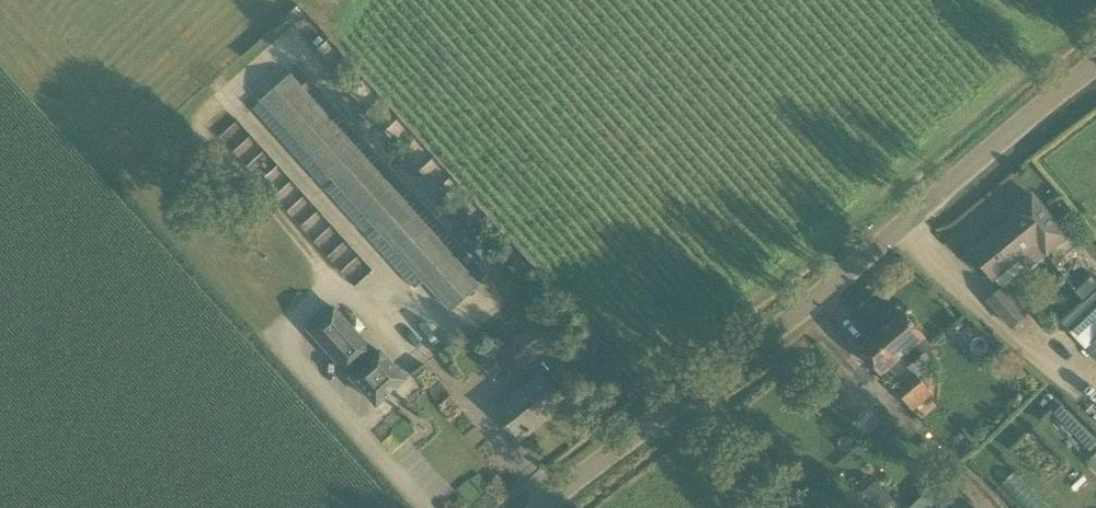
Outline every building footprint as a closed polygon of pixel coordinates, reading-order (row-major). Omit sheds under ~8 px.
[(451,312),(479,287),(290,74),(261,99),(451,312)] [(363,250),(374,239),(282,145),(271,155),(363,250)] [(993,279),(996,277),(1004,288),(1066,237),(1032,196),(1012,213),(1016,218),(972,254),(993,279)] [(1002,289),(988,301),(1010,329),(1013,326),(1018,332),(1030,323),(1002,289)] [(1095,359),(1095,296),(1065,326),(1095,359)] [(310,330),(352,377),(378,354),(336,307),(310,330)] [(932,346),(902,312),(859,349),(880,374),(889,367),(896,376),(932,346)] [(547,313),(491,357),(509,380),(565,337),(547,313)] [(499,337),(491,344),(496,350),(504,343),(499,337)] [(378,354),(352,377),(377,405),(405,379),(380,352),(378,354)] [(852,421),(872,404),(840,368),(820,385),(852,421)] [(565,404),(542,375),(520,392),(520,393),(499,411),(520,438),(549,415),(550,416),(565,404)] [(916,377),(897,393),(913,412),(932,396),(916,377)] [(1055,413),(1091,451),(1095,447),(1095,442),(1062,406),(1055,413)] [(1087,462),(1095,471),(1095,453),(1087,462)] [(874,507),(898,507),(900,506),(875,481),(861,495),(874,507)]
